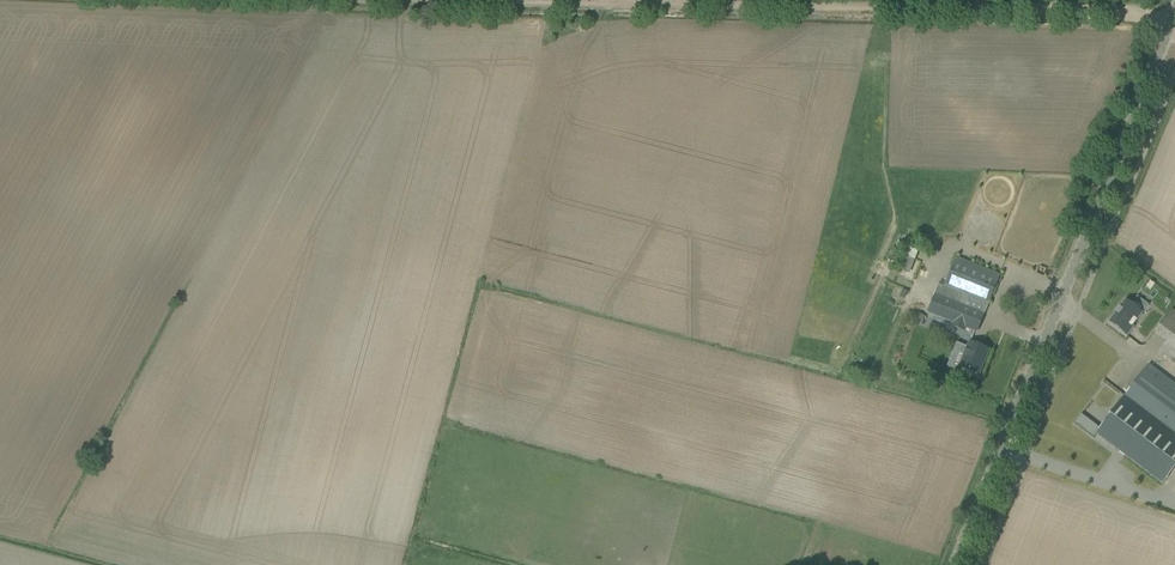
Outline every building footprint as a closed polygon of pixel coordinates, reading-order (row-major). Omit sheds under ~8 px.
[(905,245),(897,268),(908,273),(917,250),(905,245)] [(940,281),(939,285),(935,294),(927,312),(976,332),(999,275),(956,257),(945,283),(940,281)] [(1147,304),(1152,298),(1140,288),(1135,293),(1147,304)] [(1108,322),(1118,329),(1126,335),(1133,326),(1131,324),(1141,311),(1125,300),(1108,322)] [(1167,339),(1159,350),(1174,363),(1174,311),(1172,309),(1155,330),(1167,339)] [(956,343),(947,365),(959,370),(960,367),(979,375),(989,350),(978,345),(969,342),(967,347),(956,343)] [(1149,364),(1096,434),(1163,484),(1174,468),(1174,383),(1149,364)]
